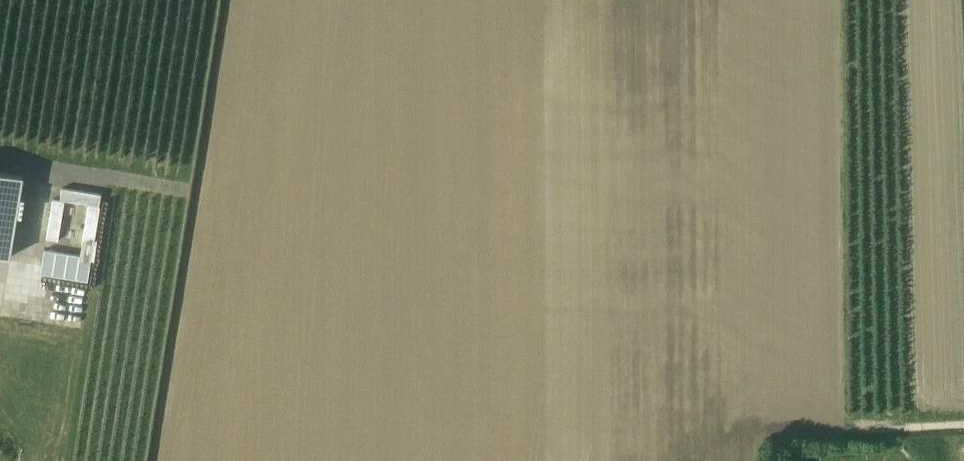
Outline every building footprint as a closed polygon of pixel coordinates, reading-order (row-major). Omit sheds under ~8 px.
[(9,258),(23,176),(0,173),(0,256),(9,258)]
